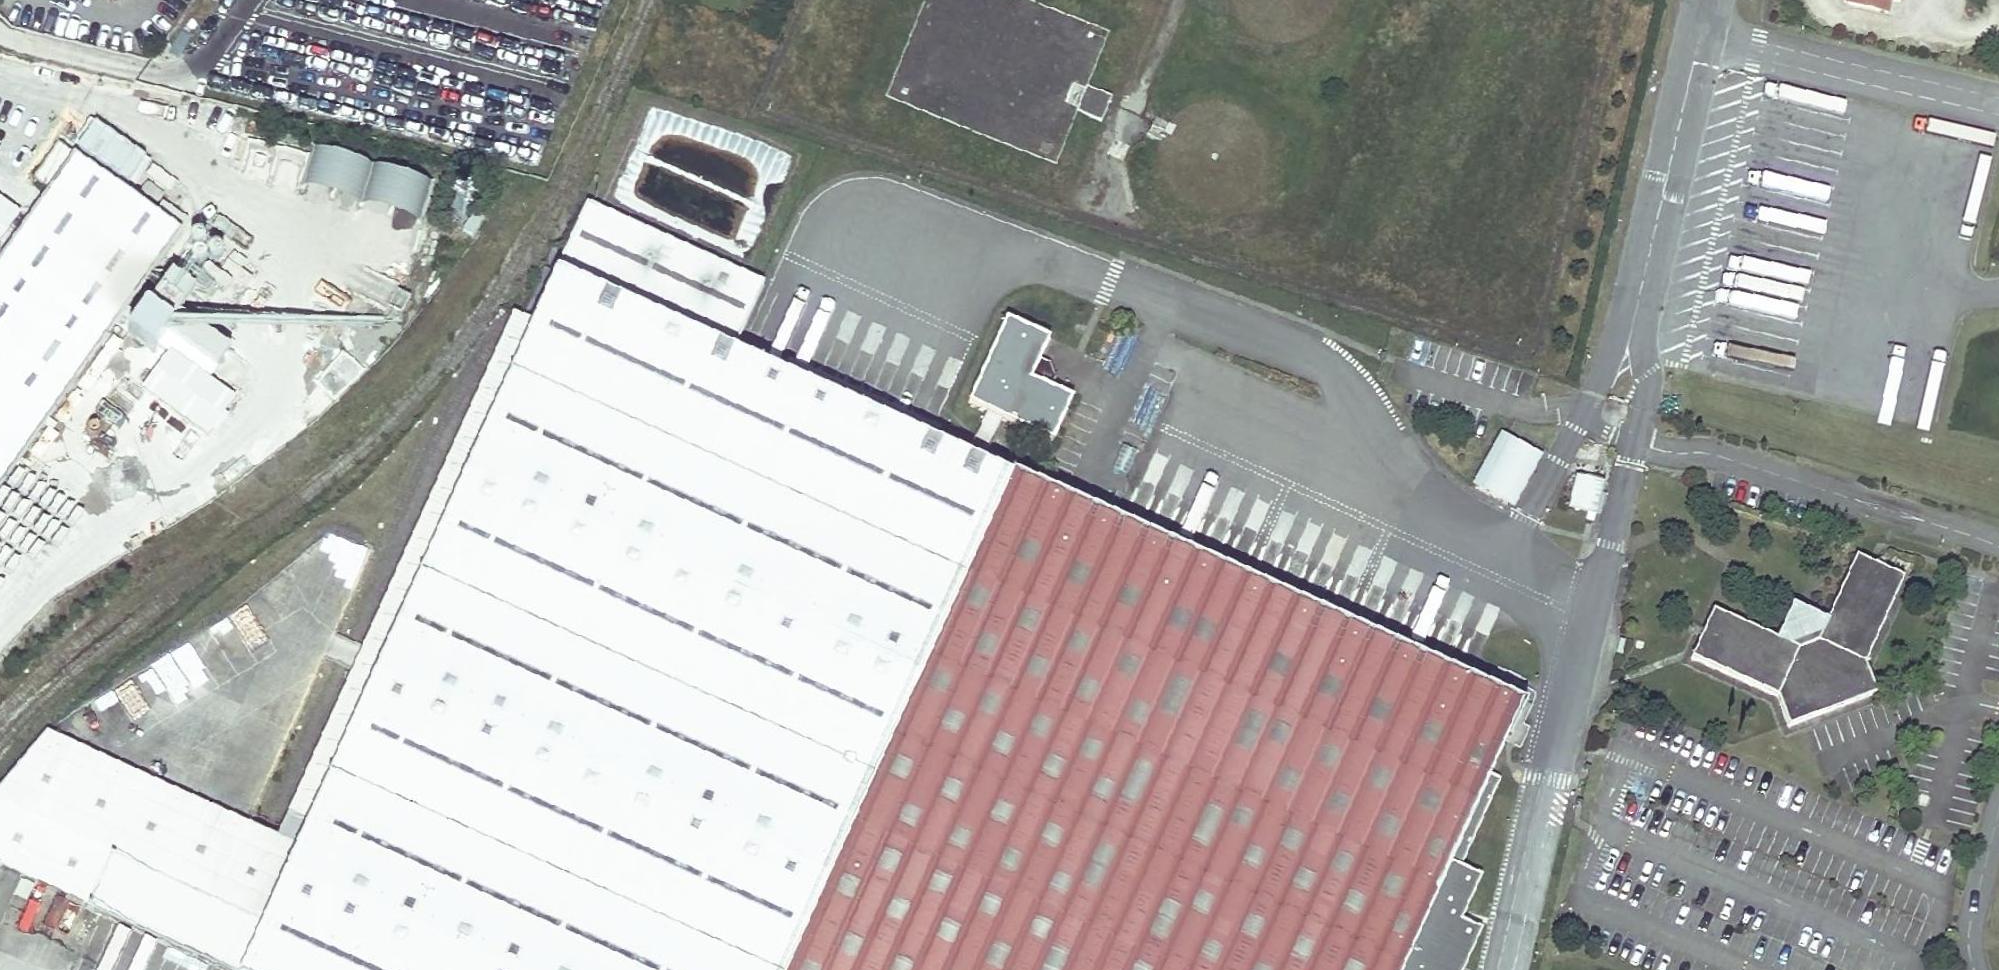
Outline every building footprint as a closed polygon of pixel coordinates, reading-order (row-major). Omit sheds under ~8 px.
[(1844,3),(1884,13),(1886,0),(1845,0),(1844,3)] [(914,21),(889,103),(1059,155),(1073,109),(1102,117),(1110,92),(1087,85),(1104,29),(1089,24),(1074,75),(1056,69),(1053,79),(1031,72),(1027,85),(977,70),(985,43),(914,21)] [(1145,136),(1158,142),(1159,138),(1161,134),(1162,130),(1164,126),(1167,123),(1153,117),(1145,136)] [(175,227),(54,140),(28,178),(42,188),(0,246),(0,471),(175,227)] [(1484,929),(1464,920),(1484,876),(1463,866),(1502,779),(1496,776),(1512,742),(1521,747),(1532,726),(1521,721),(1529,702),(1018,470),(1016,473),(985,459),(968,452),(738,347),(767,283),(589,203),(535,322),(515,313),(279,834),(50,731),(0,791),(0,873),(3,866),(231,969),(1465,969),(1484,929)] [(1071,396),(1060,391),(1050,386),(1031,378),(1039,358),(1048,336),(1005,318),(967,402),(985,410),(1002,418),(1052,440),(1071,396)] [(1047,362),(1039,358),(1031,378),(1050,386),(1054,377),(1047,362)] [(985,459),(1002,418),(985,410),(968,452),(985,459)] [(1472,488),(1519,508),(1543,451),(1497,431),(1472,488)] [(1598,485),(1575,480),(1569,507),(1592,512),(1598,485)] [(286,577),(225,613),(239,636),(250,640),(285,619),(292,601),(342,618),(367,545),(334,533),(293,558),(286,577)] [(1811,618),(1798,623),(1786,627),(1780,640),(1713,609),(1690,657),(1776,696),(1786,727),(1874,695),(1863,664),(1902,579),(1855,557),(1823,624),(1811,618)] [(1798,623),(1811,618),(1794,611),(1786,627),(1798,623)] [(284,741),(300,709),(278,698),(262,730),(284,741)]
